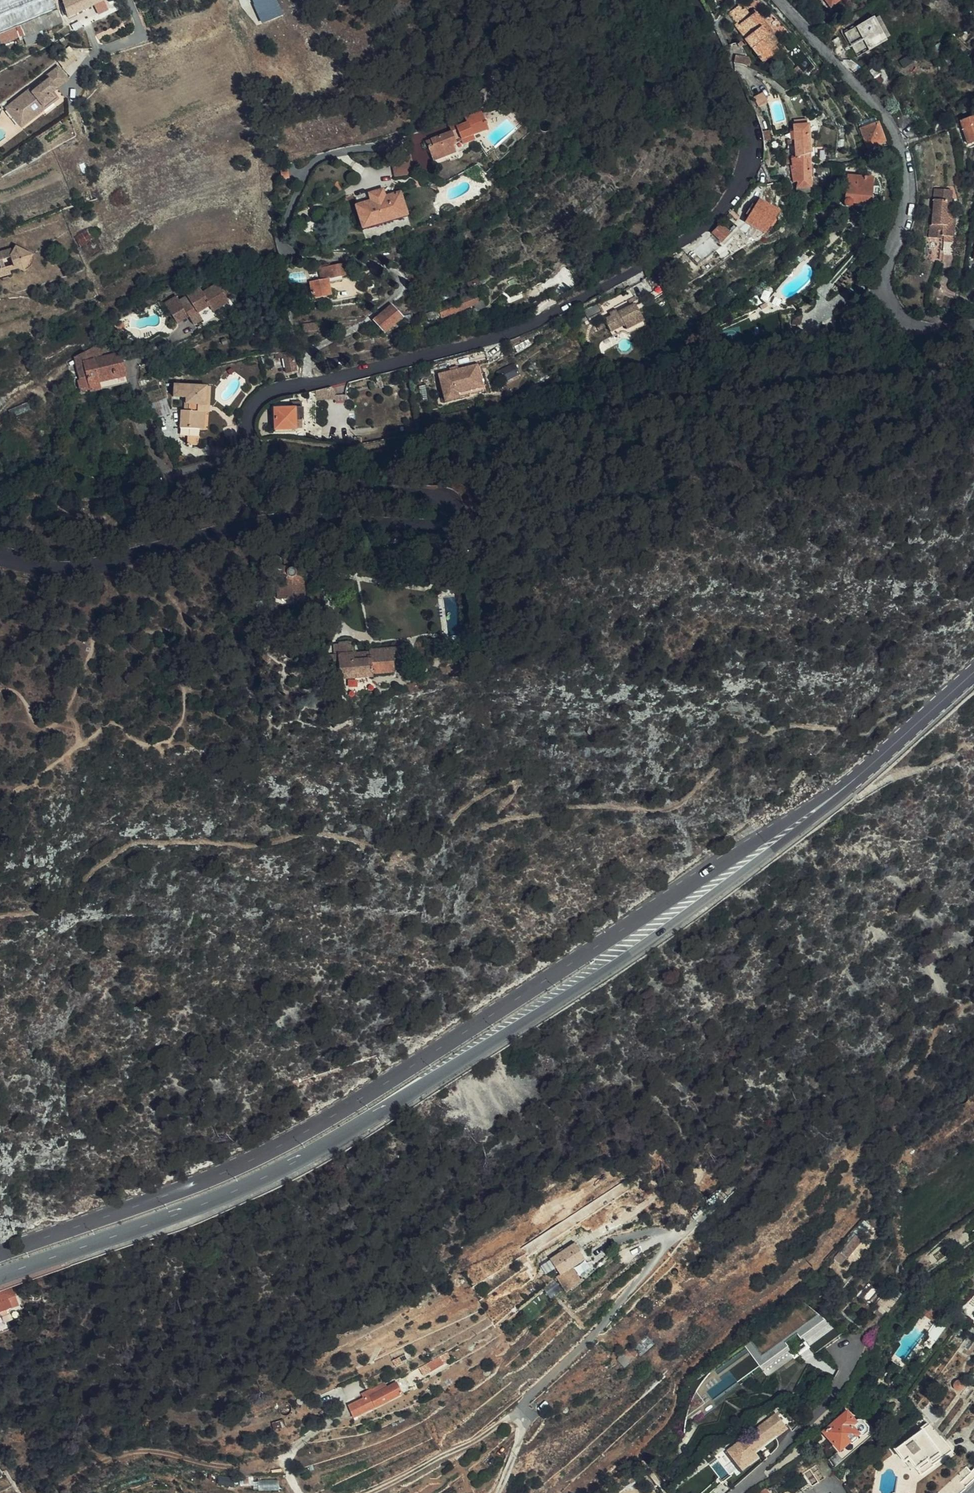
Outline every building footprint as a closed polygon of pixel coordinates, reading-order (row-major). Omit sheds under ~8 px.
[(54,3),(53,0),(0,0),(0,31),(19,24),(56,10),(54,3)] [(60,1),(61,2),(58,3),(63,14),(65,13),(67,16),(84,9),(102,1),(103,1),(102,0),(61,0),(60,1)] [(278,5),(276,0),(254,0),(259,13),(278,5)] [(395,10),(412,12),(413,0),(397,0),(395,10)] [(106,11),(102,1),(84,9),(88,19),(106,11)] [(749,18),(740,5),(730,12),(739,24),(736,26),(764,62),(784,47),(758,12),(749,18)] [(39,32),(62,23),(56,10),(19,24),(21,29),(36,23),(39,32)] [(858,54),(887,42),(876,16),(843,30),(849,46),(854,45),(858,54)] [(31,35),(39,32),(36,23),(21,29),(21,30),(23,35),(29,32),(31,35)] [(19,24),(0,31),(0,39),(21,30),(21,29),(19,24)] [(727,53),(731,61),(745,64),(750,67),(746,56),(727,53)] [(802,71),(788,54),(781,59),(796,76),(802,71)] [(902,59),(908,65),(913,62),(909,55),(902,59)] [(32,88),(12,102),(26,122),(53,102),(51,99),(53,98),(50,94),(53,91),(69,80),(60,67),(49,76),(51,79),(34,91),(32,88)] [(58,98),(53,91),(50,94),(53,98),(51,99),(53,102),(58,98)] [(767,101),(761,91),(752,96),(757,107),(767,101)] [(12,102),(7,106),(21,125),(26,122),(12,102)] [(467,117),(473,134),(488,128),(482,112),(467,117)] [(473,134),(467,117),(466,117),(467,121),(456,126),(457,129),(426,140),(434,160),(456,152),(453,143),(461,140),(463,143),(474,139),(473,134)] [(961,121),(967,142),(973,141),(973,117),(961,121)] [(799,123),(794,123),(793,123),(794,152),(807,151),(809,151),(808,123),(807,123),(799,123)] [(884,140),(878,123),(862,128),(869,145),(884,140)] [(766,130),(760,132),(762,141),(768,140),(766,130)] [(794,152),(795,154),(790,155),(791,162),(789,163),(791,179),(794,179),(795,184),(809,184),(809,168),(811,168),(811,163),(809,163),(809,151),(807,151),(794,152)] [(415,167),(412,159),(396,160),(396,163),(394,163),(396,177),(415,175),(415,167)] [(483,181),(483,168),(479,164),(465,172),(477,180),(483,181)] [(289,176),(288,168),(280,169),(281,177),(289,176)] [(869,203),(871,175),(846,173),(846,175),(841,174),(840,181),(842,184),(841,197),(845,198),(844,201),(844,203),(845,204),(847,205),(848,205),(850,203),(851,202),(851,201),(855,202),(869,203)] [(374,201),(371,191),(368,192),(370,200),(356,204),(364,228),(408,214),(400,191),(387,195),(385,187),(382,188),(384,198),(374,201)] [(382,188),(371,191),(374,201),(384,198),(382,188)] [(932,224),(930,238),(939,239),(940,231),(943,231),(943,237),(945,237),(945,241),(953,242),(956,215),(950,215),(952,189),(937,188),(934,224),(932,224)] [(762,233),(776,211),(757,200),(743,221),(762,233)] [(834,210),(825,205),(818,215),(827,221),(834,210)] [(718,223),(709,233),(719,242),(727,233),(718,223)] [(100,239),(97,228),(79,234),(83,244),(100,239)] [(709,236),(689,256),(690,258),(710,245),(715,250),(719,246),(709,236)] [(17,243),(15,247),(14,246),(0,250),(0,260),(12,256),(15,264),(0,268),(0,277),(13,273),(12,269),(19,267),(25,270),(34,252),(17,243)] [(690,258),(689,256),(686,259),(697,269),(715,250),(710,245),(690,258)] [(720,257),(726,254),(724,249),(718,253),(720,257)] [(345,275),(343,263),(331,266),(330,263),(320,265),(320,267),(317,268),(319,273),(322,273),(324,280),(327,279),(341,276),(345,275)] [(478,284),(475,277),(465,282),(468,289),(478,284)] [(644,278),(627,289),(634,301),(651,293),(644,278)] [(309,283),(313,299),(314,298),(327,295),(324,280),(309,283)] [(200,311),(211,304),(227,294),(219,281),(204,291),(201,286),(180,298),(178,294),(166,302),(180,322),(190,315),(196,324),(205,318),(200,311)] [(445,289),(443,283),(435,286),(437,292),(445,289)] [(477,292),(439,310),(442,316),(443,318),(473,303),(476,308),(483,304),(477,292)] [(227,294),(211,304),(216,310),(231,300),(227,294)] [(863,309),(859,299),(845,305),(849,315),(863,309)] [(618,309),(617,306),(610,311),(611,313),(600,319),(607,333),(621,326),(623,331),(641,321),(632,302),(618,309)] [(392,305),(373,320),(383,332),(402,316),(392,305)] [(602,312),(599,306),(584,313),(587,320),(602,312)] [(442,316),(439,310),(428,315),(431,322),(442,316)] [(125,329),(124,322),(115,325),(117,331),(125,329)] [(318,330),(317,322),(303,324),(304,332),(318,330)] [(86,352),(88,361),(114,355),(112,340),(86,352)] [(297,370),(293,348),(280,351),(281,355),(284,355),(288,371),(297,370)] [(76,357),(77,364),(83,362),(88,361),(86,352),(76,357)] [(88,361),(83,362),(87,378),(80,380),(83,391),(127,381),(122,353),(114,355),(88,361)] [(77,364),(80,380),(87,378),(83,362),(77,364)] [(456,393),(482,386),(477,367),(476,365),(439,375),(445,401),(457,398),(456,393)] [(480,366),(477,367),(482,386),(483,391),(486,390),(480,366)] [(48,377),(44,370),(30,376),(34,384),(48,377)] [(203,430),(205,412),(197,411),(198,404),(206,405),(207,386),(188,384),(188,385),(175,383),(173,396),(186,397),(185,403),(189,403),(189,411),(182,410),(180,428),(203,430)] [(483,391),(482,386),(456,393),(457,398),(483,391)] [(304,396),(305,416),(317,416),(317,396),(304,396)] [(171,412),(167,399),(153,403),(157,417),(171,412)] [(302,426),(302,403),(293,403),(292,408),(275,408),(275,428),(297,429),(297,426),(302,426)] [(197,411),(205,412),(209,413),(210,406),(206,405),(198,404),(197,411)] [(198,447),(199,439),(187,438),(186,446),(198,447)] [(284,482),(284,498),(297,498),(298,482),(284,482)] [(284,498),(283,510),(284,510),(297,510),(297,498),(284,498)] [(287,577),(287,586),(287,599),(296,598),(296,604),(304,603),(304,591),(303,591),(303,568),(299,568),(299,559),(284,560),(284,569),(275,570),(276,577),(287,577)] [(287,599),(287,586),(277,586),(278,599),(287,599)] [(264,611),(263,601),(256,601),(256,611),(257,611),(264,611)] [(369,650),(369,652),(369,660),(353,660),(353,652),(352,642),(333,643),(333,653),(340,653),(340,656),(338,656),(339,679),(372,678),(372,675),(392,674),(392,661),(397,661),(397,648),(369,650)] [(369,660),(369,652),(353,652),(353,660),(369,660)] [(863,1240),(855,1233),(840,1249),(842,1251),(836,1256),(842,1262),(863,1240)] [(549,1255),(561,1272),(585,1256),(572,1239),(549,1255)] [(12,1287),(0,1292),(0,1317),(20,1309),(12,1287)] [(940,1313),(946,1306),(942,1303),(936,1309),(940,1313)] [(916,1325),(928,1333),(938,1319),(926,1310),(916,1325)] [(821,1313),(795,1329),(804,1343),(830,1326),(821,1313)] [(962,1313),(959,1316),(965,1322),(968,1319),(962,1313)] [(858,1331),(864,1335),(873,1324),(867,1319),(858,1331)] [(755,1356),(764,1373),(795,1358),(786,1340),(755,1356)] [(625,1352),(630,1359),(638,1353),(633,1346),(625,1352)] [(618,1357),(624,1364),(630,1359),(625,1352),(618,1357)] [(727,1388),(721,1380),(716,1384),(707,1372),(687,1387),(699,1403),(719,1388),(722,1392),(727,1388)] [(372,1395),(378,1404),(402,1391),(397,1382),(372,1395)] [(368,1393),(357,1400),(363,1412),(374,1406),(368,1393)] [(303,1401),(304,1398),(304,1397),(303,1396),(303,1395),(301,1395),(300,1394),(298,1395),(297,1396),(296,1397),(296,1399),(296,1400),(296,1401),(297,1401),(299,1403),(301,1402),(303,1401)] [(348,1405),(354,1416),(363,1412),(357,1400),(348,1405)] [(855,1421),(846,1411),(824,1430),(840,1449),(849,1440),(851,1443),(859,1437),(856,1434),(859,1432),(852,1424),(855,1421)] [(920,1412),(912,1421),(917,1427),(919,1430),(922,1428),(929,1422),(920,1412)] [(727,1450),(739,1466),(756,1452),(754,1449),(785,1425),(775,1413),(727,1450)] [(953,1449),(929,1422),(922,1428),(940,1452),(943,1456),(953,1449)] [(919,1430),(917,1427),(910,1432),(912,1435),(895,1447),(905,1461),(909,1458),(921,1473),(932,1464),(929,1460),(940,1452),(922,1428),(919,1430)] [(734,1469),(739,1466),(727,1450),(722,1454),(734,1469)] [(932,1464),(943,1456),(940,1452),(929,1460),(932,1464)] [(836,1469),(834,1466),(828,1457),(818,1463),(827,1475),(836,1469)] [(825,1476),(816,1463),(803,1471),(812,1485),(825,1476)] [(939,1492),(958,1492),(963,1489),(958,1484),(971,1470),(965,1465),(937,1491),(939,1492)]
